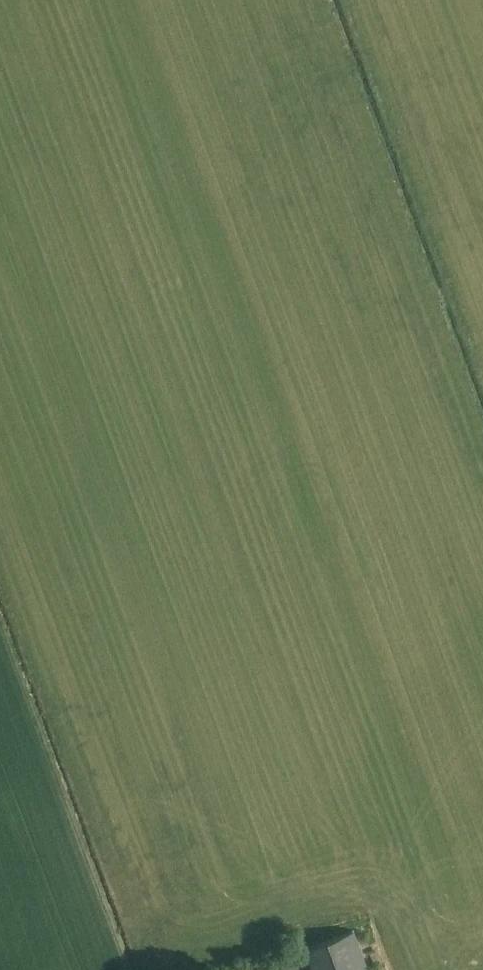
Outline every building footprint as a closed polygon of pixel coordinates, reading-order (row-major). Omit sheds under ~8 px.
[(356,929),(305,947),(314,969),(371,969),(356,929)]
